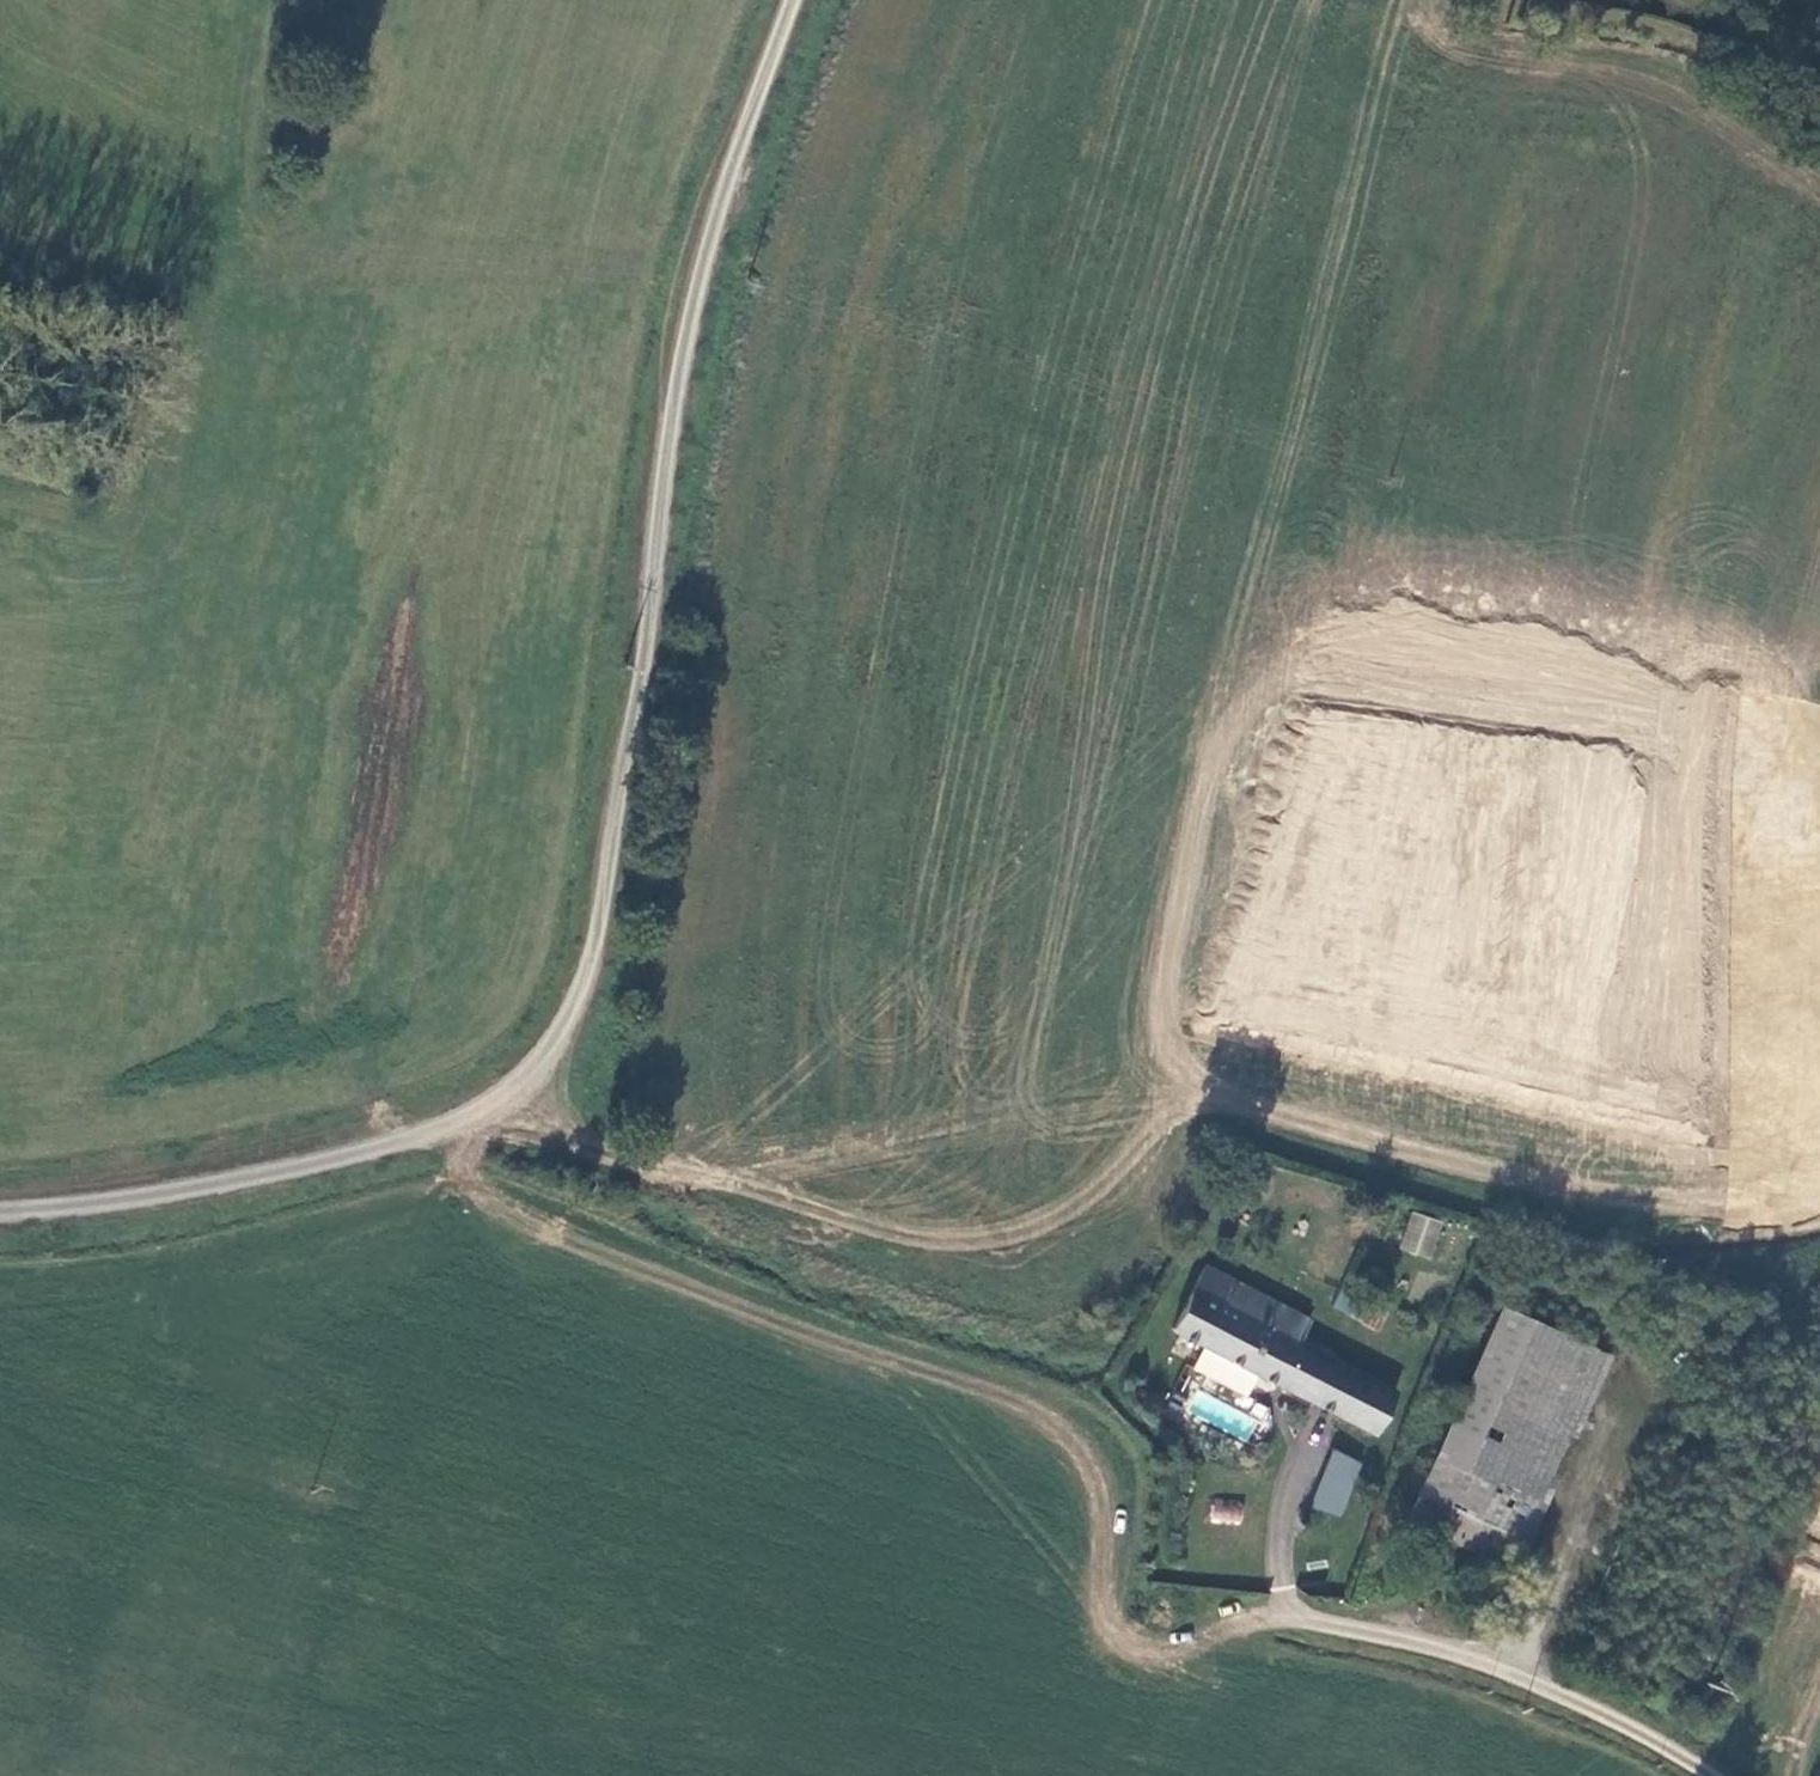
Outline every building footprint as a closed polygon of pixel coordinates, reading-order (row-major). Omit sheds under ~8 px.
[(1430,1260),(1443,1222),(1411,1211),(1398,1249),(1430,1260)] [(1369,1429),(1393,1386),(1294,1337),(1303,1316),(1202,1269),(1172,1328),(1369,1429)] [(1432,1453),(1537,1499),(1602,1347),(1498,1302),(1432,1453)] [(1509,1564),(1537,1499),(1432,1453),(1404,1518),(1509,1564)] [(1209,1522),(1241,1525),(1244,1501),(1211,1497),(1209,1522)]
